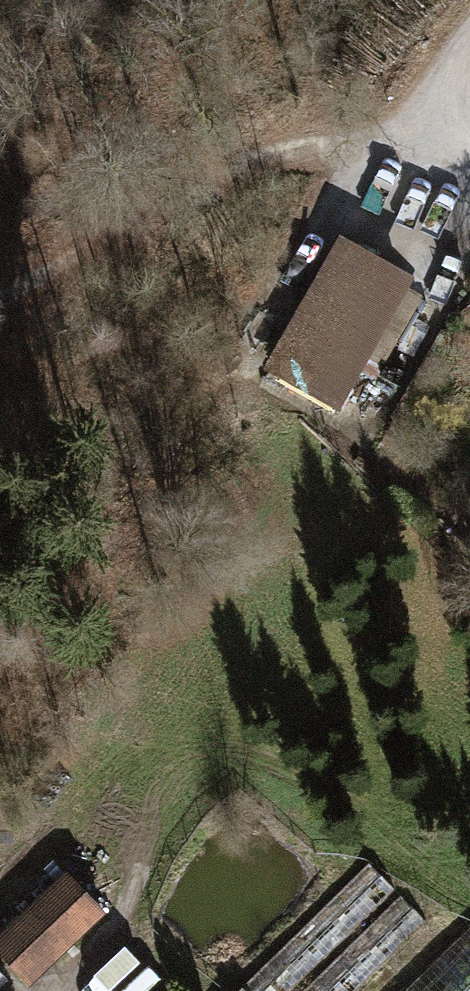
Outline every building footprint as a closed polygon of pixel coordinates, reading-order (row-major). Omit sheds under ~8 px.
[(279,373),(334,406),(405,287),(349,255),(279,373)] [(239,986),(243,990),(283,990),(386,890),(362,865),(239,986)] [(20,978),(92,911),(57,874),(0,927),(0,957),(20,978)] [(421,921),(396,896),(299,990),(351,990),(421,921)] [(462,927),(398,990),(469,990),(469,935),(462,927)]
